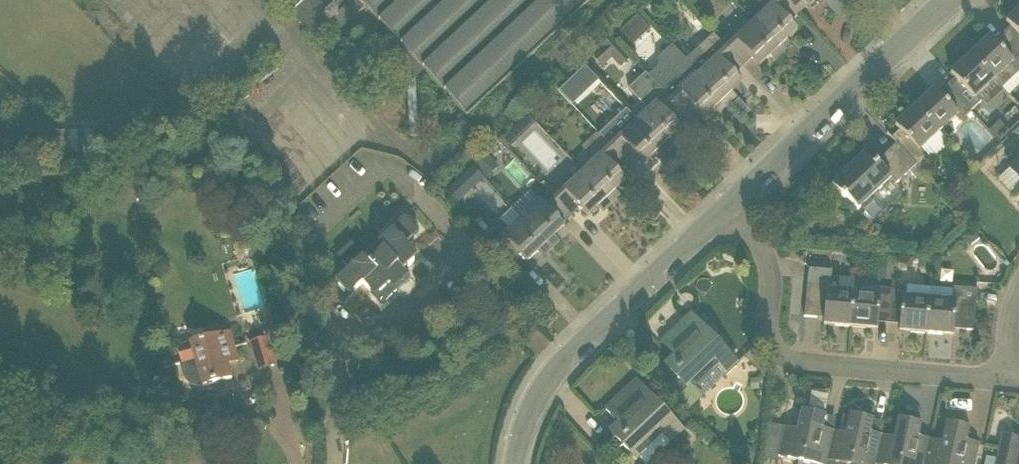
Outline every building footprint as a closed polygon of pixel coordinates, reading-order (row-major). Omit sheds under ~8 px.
[(319,43),(338,25),(341,29),(365,7),(388,32),(375,44),(402,72),(415,60),(467,116),(591,0),(279,0),(319,43)] [(785,0),(757,0),(766,10),(754,22),(784,53),(792,45),(787,40),(798,30),(790,22),(799,14),(785,0)] [(799,14),(807,6),(809,8),(818,0),(785,0),(799,14)] [(1006,22),(1014,29),(1005,37),(1018,52),(1018,10),(1006,22)] [(617,34),(630,48),(651,29),(638,15),(617,34)] [(784,53),(754,22),(741,34),(736,28),(721,41),(720,42),(743,66),(752,58),(760,66),(770,56),(775,61),(784,53)] [(703,40),(711,34),(701,23),(694,30),(703,40)] [(735,74),(743,66),(720,42),(721,41),(714,34),(698,49),(686,61),(728,106),(737,97),(732,92),(742,82),(735,74)] [(995,80),(1002,89),(1018,73),(1018,52),(1005,37),(997,44),(990,37),(970,55),(995,80)] [(630,60),(611,38),(593,54),(603,66),(614,58),(621,67),(630,60)] [(970,55),(951,73),(955,78),(947,86),(971,111),(982,101),(978,96),(995,80),(970,55)] [(686,61),(683,57),(670,69),(659,67),(649,76),(653,81),(688,118),(697,110),(704,118),(715,108),(720,114),(728,106),(686,61)] [(585,66),(558,91),(572,106),(599,81),(585,66)] [(630,89),(648,109),(637,119),(668,151),(676,143),(671,138),(681,128),(679,126),(688,118),(653,81),(645,73),(630,89)] [(939,93),(935,89),(915,107),(939,132),(956,116),(961,120),(971,111),(947,86),(939,93)] [(257,150),(286,122),(255,90),(226,118),(257,150)] [(897,144),(917,165),(925,158),(927,155),(933,161),(950,143),(939,132),(915,107),(896,126),(905,136),(897,144)] [(536,124),(528,116),(524,119),(532,127),(536,124)] [(619,126),(609,135),(602,128),(597,133),(627,164),(636,156),(643,164),(654,154),(659,160),(668,151),(637,119),(624,132),(619,126)] [(338,121),(305,146),(299,138),(270,160),(299,198),(361,151),(338,121)] [(999,140),(1009,131),(999,121),(990,130),(999,140)] [(582,148),(589,155),(594,160),(582,171),(612,203),(620,195),(616,190),(626,180),(618,172),(627,164),(597,133),(582,148)] [(517,142),(509,134),(502,141),(509,149),(517,142)] [(864,155),(832,185),(845,199),(847,197),(858,209),(891,179),(896,185),(910,172),(917,165),(897,144),(874,165),(864,155)] [(682,151),(674,159),(679,165),(688,158),(682,151)] [(482,175),(496,163),(488,154),(475,167),(482,175)] [(925,158),(917,165),(923,172),(931,164),(925,158)] [(1018,179),(1018,160),(1009,169),(1018,179)] [(916,179),(923,172),(917,165),(910,172),(916,179)] [(548,192),(571,216),(580,208),(588,216),(598,206),(603,212),(612,203),(582,171),(569,183),(564,177),(548,192)] [(457,204),(473,189),(462,177),(446,192),(457,204)] [(563,224),(571,216),(548,192),(521,218),(551,249),(560,241),(555,236),(565,226),(563,224)] [(551,249),(521,218),(512,208),(500,219),(504,223),(488,238),(511,262),(519,254),(527,262),(537,253),(542,258),(551,249)] [(336,255),(349,269),(335,281),(349,296),(363,284),(382,304),(411,278),(405,270),(419,258),(406,243),(420,231),(406,216),(364,255),(351,241),(336,255)] [(980,238),(972,228),(962,236),(970,247),(980,238)] [(254,247),(251,239),(238,243),(239,247),(244,250),(254,247)] [(895,256),(879,255),(877,280),(893,281),(895,256)] [(930,269),(931,261),(920,260),(920,268),(930,269)] [(832,270),(809,267),(804,317),(825,318),(824,325),(851,327),(854,292),(838,291),(840,277),(832,277),(832,270)] [(974,331),(977,289),(954,287),(954,289),(931,287),(930,299),(927,334),(953,336),(954,330),(974,331)] [(889,320),(892,289),(878,288),(878,295),(854,292),(851,327),(878,329),(878,319),(889,320)] [(907,290),(892,289),(889,320),(900,321),(900,331),(927,334),(930,299),(906,297),(907,290)] [(679,380),(670,390),(692,410),(704,397),(695,388),(718,367),(726,374),(738,363),(691,313),(665,337),(679,352),(664,365),(679,380)] [(275,365),(270,349),(284,345),(280,326),(263,331),(264,339),(251,342),(259,370),(275,365)] [(178,348),(184,371),(190,381),(193,383),(203,384),(203,386),(232,378),(228,364),(238,361),(230,332),(178,348)] [(764,376),(769,370),(766,361),(754,347),(752,349),(745,355),(764,376)] [(759,390),(759,379),(750,379),(750,389),(759,390)] [(640,457),(647,463),(683,430),(636,381),(605,410),(619,424),(610,432),(636,460),(640,457)] [(825,415),(802,409),(798,428),(785,425),(778,456),(777,463),(813,463),(817,463),(826,463),(827,460),(833,431),(834,432),(837,417),(825,415)] [(844,463),(848,463),(875,463),(879,445),(868,443),(874,419),(850,413),(850,416),(844,416),(842,427),(847,429),(846,434),(834,432),(833,431),(827,460),(826,463),(844,463)] [(899,418),(894,437),(882,434),(879,445),(875,463),(925,463),(928,450),(917,447),(922,423),(899,418)] [(688,428),(707,447),(713,441),(694,422),(688,428)] [(947,422),(942,442),(930,440),(928,450),(925,463),(975,463),(977,454),(965,451),(970,427),(947,422)] [(1002,435),(995,463),(1018,463),(1018,439),(1002,435)]
